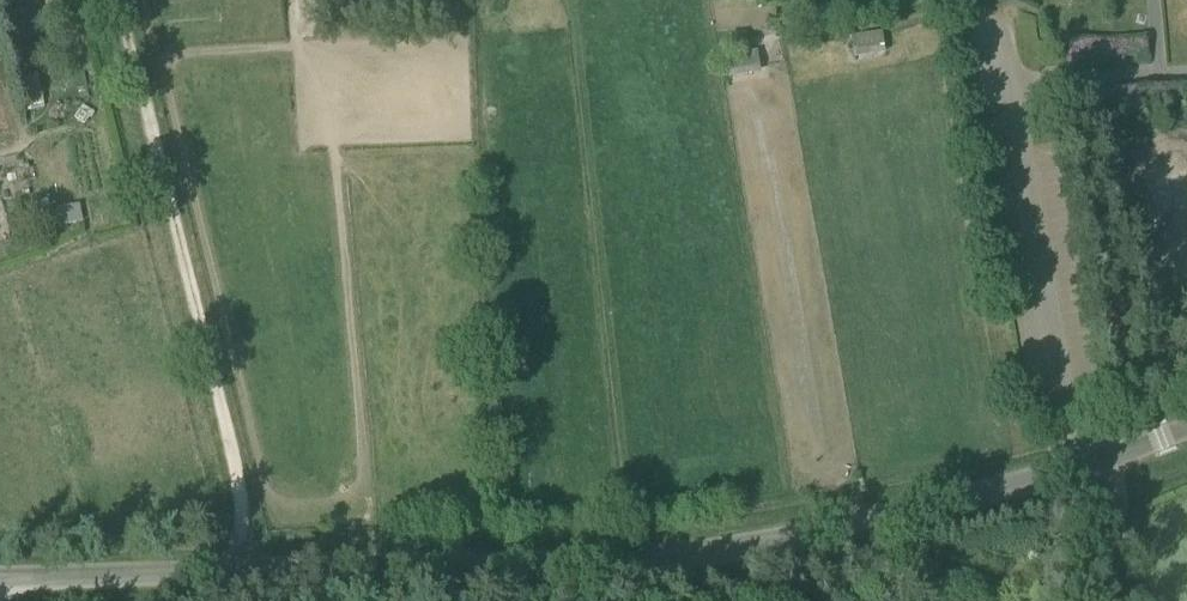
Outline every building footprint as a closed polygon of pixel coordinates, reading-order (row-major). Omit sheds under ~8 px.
[(883,33),(851,38),(854,59),(886,54),(883,33)] [(758,52),(725,57),(729,79),(761,74),(758,52)]
